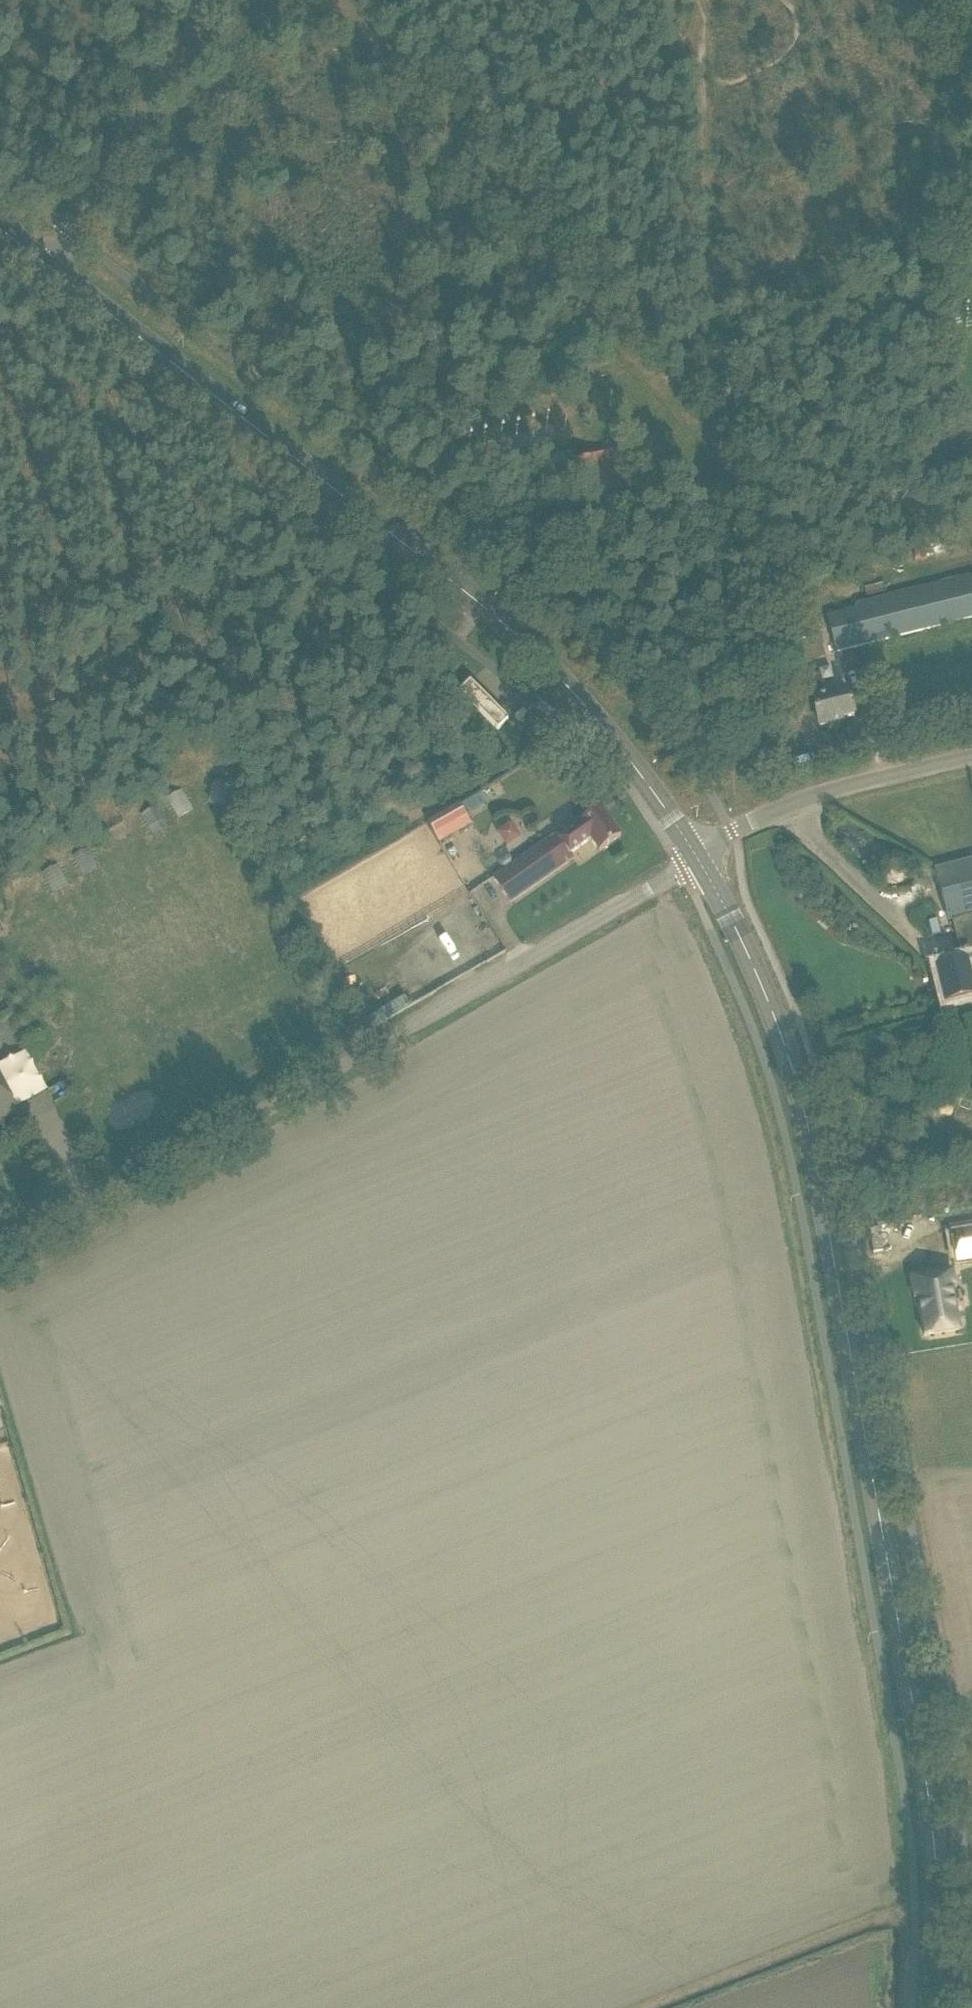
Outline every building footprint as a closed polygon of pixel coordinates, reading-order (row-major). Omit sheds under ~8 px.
[(602,574),(598,566),(588,572),(592,580),(602,574)] [(828,616),(837,651),(971,617),(971,580),(828,616)] [(820,676),(807,679),(819,727),(842,721),(841,718),(854,715),(847,688),(825,694),(820,676)] [(472,686),(461,696),(497,736),(508,726),(472,686)] [(508,740),(524,761),(537,751),(520,730),(508,740)] [(460,804),(427,823),(428,823),(434,835),(439,843),(472,824),(467,815),(460,804)] [(600,808),(584,819),(579,823),(579,824),(559,838),(556,833),(493,878),(510,902),(573,857),(570,853),(590,839),(599,851),(620,836),(600,808)] [(509,846),(523,835),(510,820),(496,832),(509,846)] [(935,869),(948,920),(953,918),(964,963),(937,970),(946,1003),(971,996),(971,983),(969,971),(971,970),(971,860),(945,867),(935,869)] [(1,1136),(2,1139),(5,1137),(4,1135),(15,1128),(17,1132),(25,1127),(15,1110),(0,1080),(0,1137),(1,1136)] [(951,1232),(956,1262),(971,1260),(971,1229),(951,1232)] [(948,1268),(909,1274),(913,1296),(915,1296),(921,1332),(956,1326),(948,1283),(951,1283),(948,1268)]
